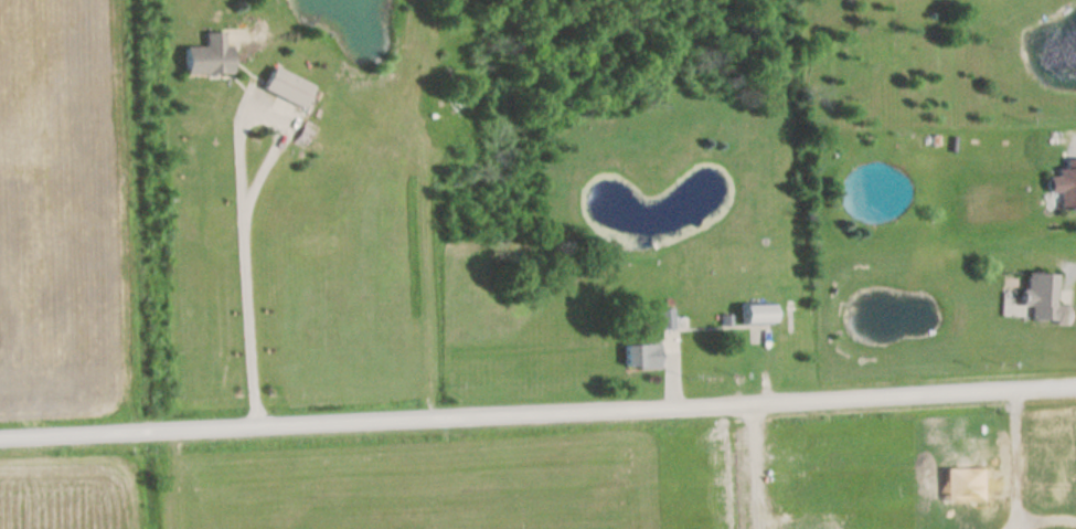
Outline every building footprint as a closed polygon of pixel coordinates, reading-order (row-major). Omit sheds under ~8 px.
[(225,76),(225,46),(218,46),(218,34),(200,34),(200,47),(180,47),(180,76),(225,76)] [(258,91),(298,109),(308,86),(268,69),(258,91)] [(1062,159),(1062,173),(1044,174),(1045,197),(1054,197),(1055,211),(1075,210),(1075,159),(1062,159)] [(1053,275),(1018,274),(1016,323),(1072,325),(1073,304),(1063,304),(1052,303),(1053,275)] [(768,304),(738,304),(738,326),(768,326),(768,304)] [(622,346),(622,371),(656,371),(656,335),(637,335),(637,346),(622,346)]
